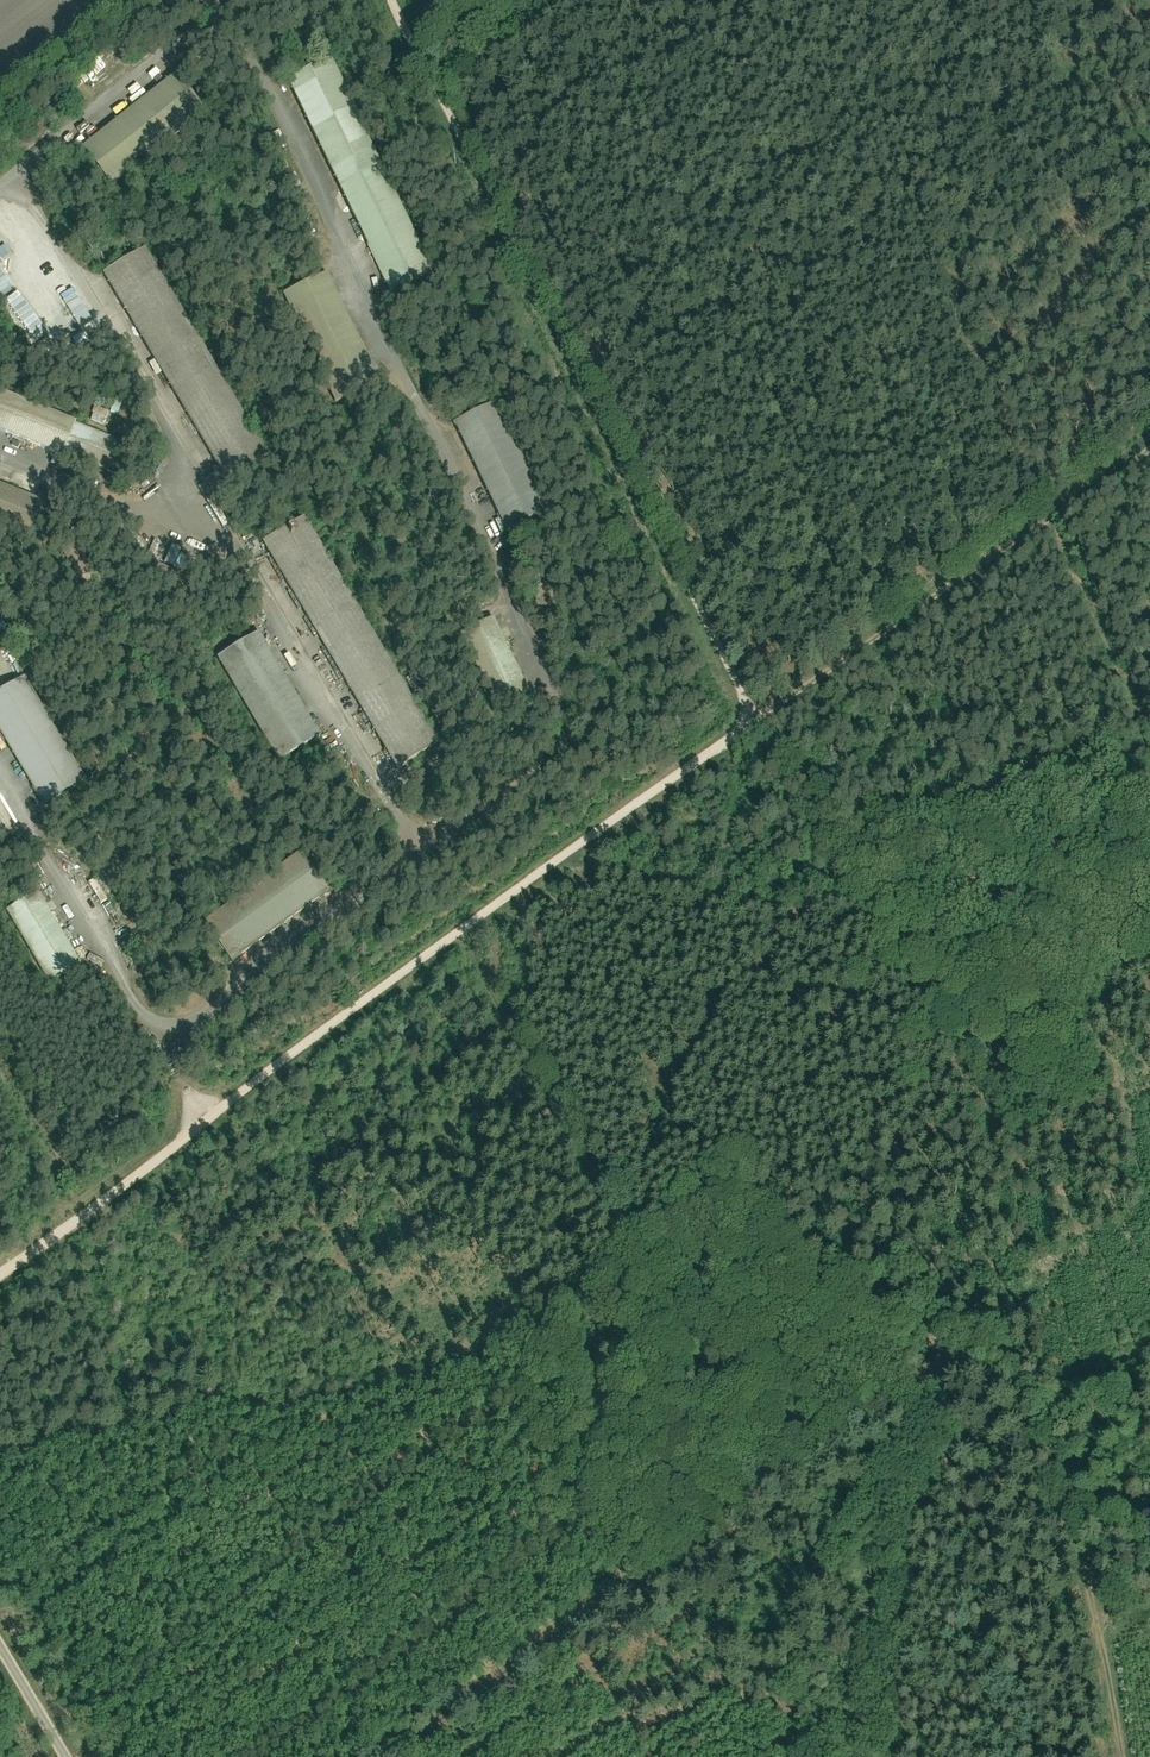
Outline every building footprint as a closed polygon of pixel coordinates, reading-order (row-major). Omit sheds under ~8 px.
[(391,284),(433,264),(328,49),(285,70),(391,284)] [(202,108),(171,65),(73,134),(104,177),(202,108)] [(71,326),(82,320),(79,314),(68,320),(71,326)] [(380,383),(380,399),(389,399),(389,383),(380,383)] [(502,522),(544,498),(493,391),(449,413),(502,522)] [(24,524),(40,488),(0,471),(0,513),(24,524)] [(187,571),(192,560),(198,563),(201,556),(174,545),(167,562),(187,571)] [(312,720),(257,620),(219,640),(274,741),(312,720)] [(23,673),(0,686),(0,727),(37,792),(77,770),(23,673)] [(36,882),(1,903),(43,972),(78,951),(36,882)]
